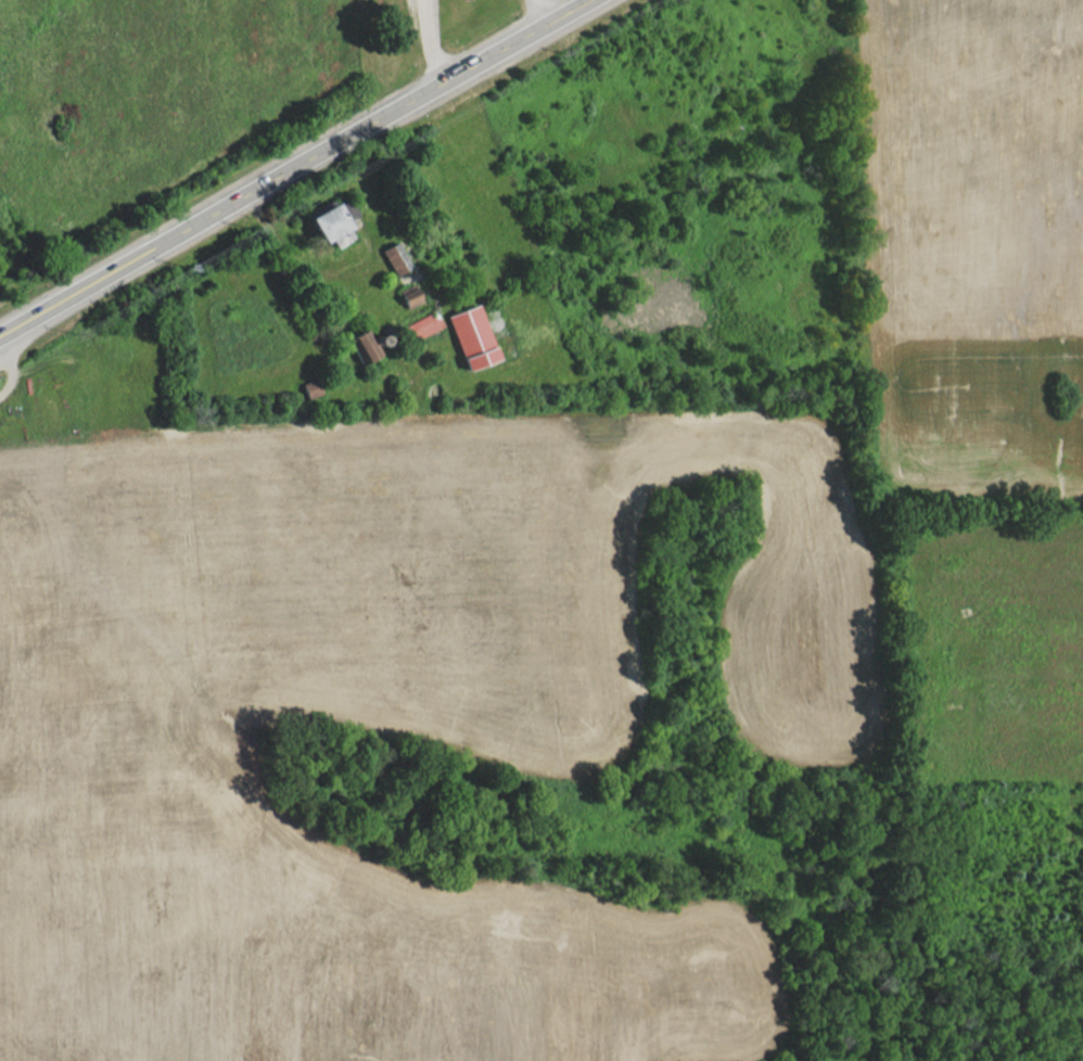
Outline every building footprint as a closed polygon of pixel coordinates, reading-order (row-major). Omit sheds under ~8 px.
[(321,242),(330,237),(334,247),(354,237),(346,220),(357,215),(348,197),(308,216),(321,242)] [(396,241),(381,250),(394,274),(410,266),(396,241)] [(422,300),(415,285),(399,292),(407,307),(422,300)] [(477,305),(447,317),(468,371),(498,359),(477,305)] [(441,326),(435,311),(405,324),(411,339),(441,326)] [(365,328),(346,338),(361,365),(380,354),(365,328)] [(314,380),(301,385),(306,398),(320,393),(314,380)]
